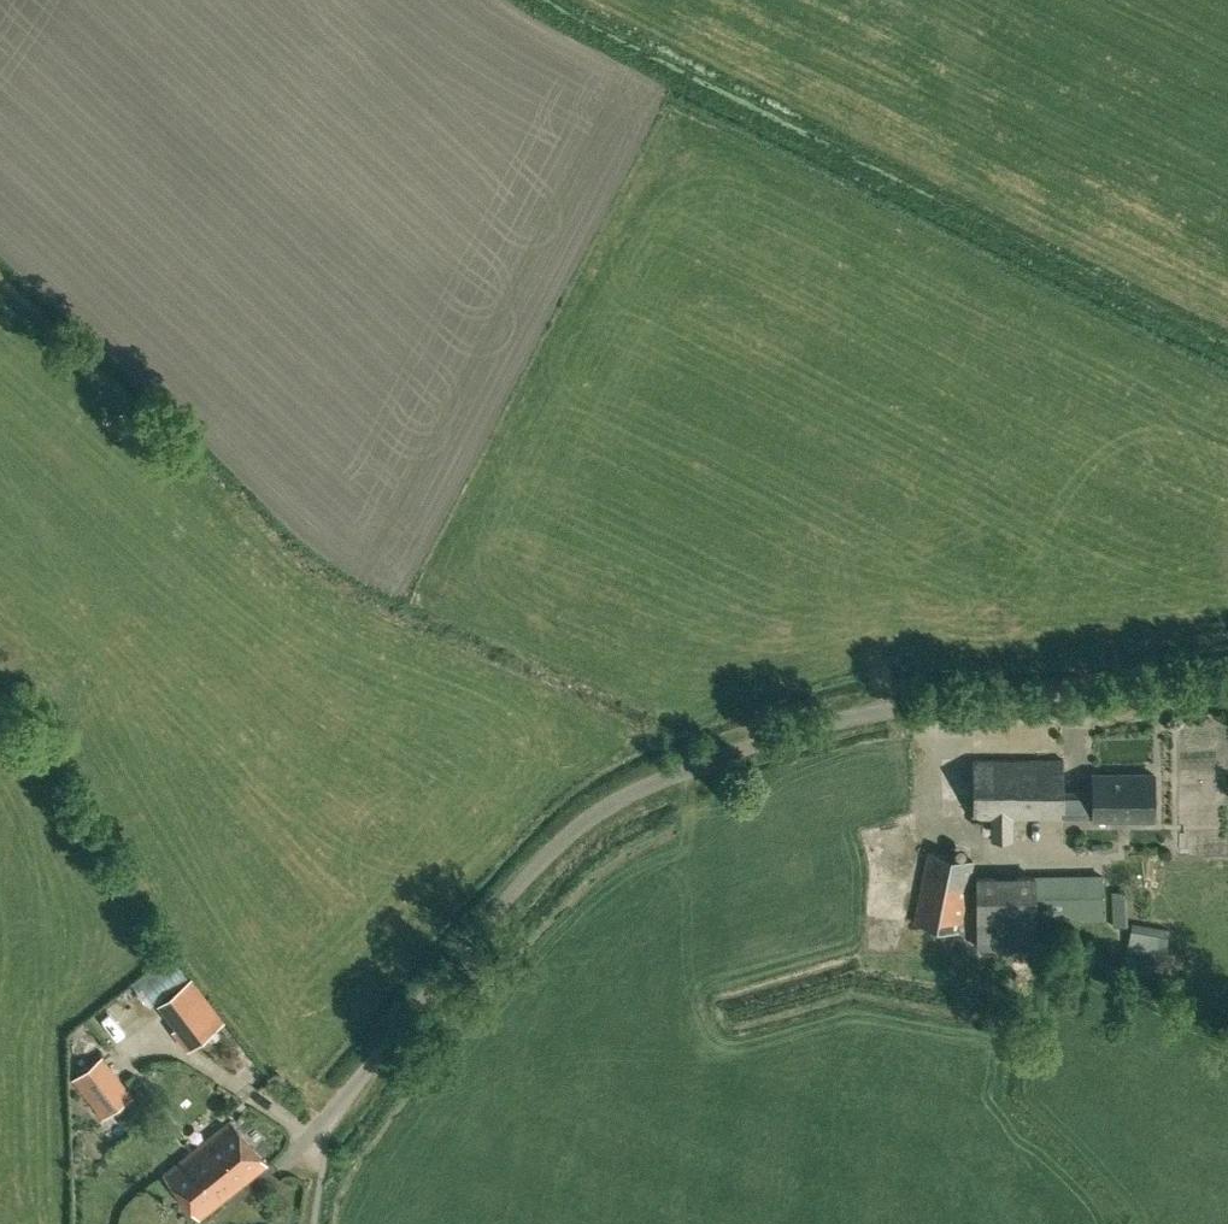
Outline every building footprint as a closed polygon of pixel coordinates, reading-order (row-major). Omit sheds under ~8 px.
[(1064,759),(975,759),(975,816),(992,817),(992,840),(1012,840),(1012,817),(1064,818),(1064,814),(1064,792),(1064,759)] [(1155,774),(1094,774),(1094,792),(1064,792),(1064,814),(1094,814),(1094,818),(1155,818),(1155,774)] [(930,851),(925,875),(913,923),(960,932),(970,884),(969,884),(974,860),(930,851)] [(1035,875),(973,876),(976,950),(1036,949),(1035,875)] [(1103,875),(1035,875),(1036,921),(1104,920),(1103,875)] [(1131,930),(1129,946),(1123,967),(1147,976),(1155,956),(1159,935),(1131,930)] [(226,1022),(192,977),(157,1003),(175,1027),(172,1029),(187,1050),(226,1022)] [(105,1117),(131,1096),(102,1058),(75,1078),(105,1117)] [(232,1120),(198,1147),(234,1191),(267,1163),(232,1120)] [(200,1218),(234,1191),(198,1147),(165,1175),(200,1218)]
